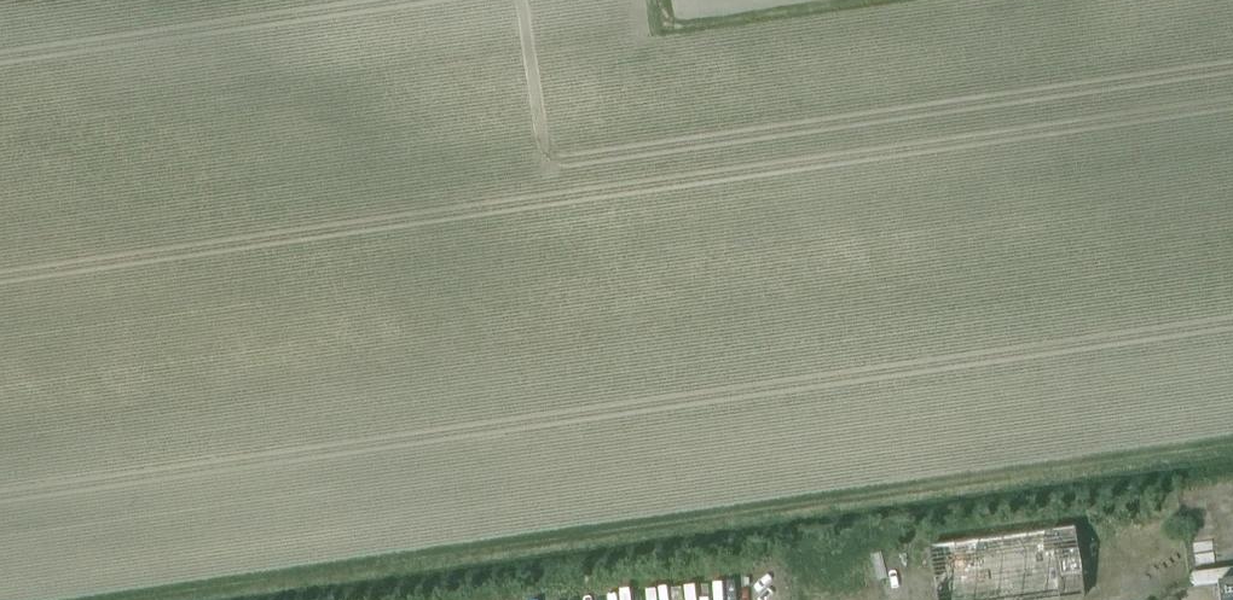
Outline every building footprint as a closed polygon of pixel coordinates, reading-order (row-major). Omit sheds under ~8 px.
[(1083,598),(1074,529),(931,548),(938,599),(1068,599),(1083,598)] [(1217,585),(1219,599),(1232,599),(1232,583),(1217,585)]
